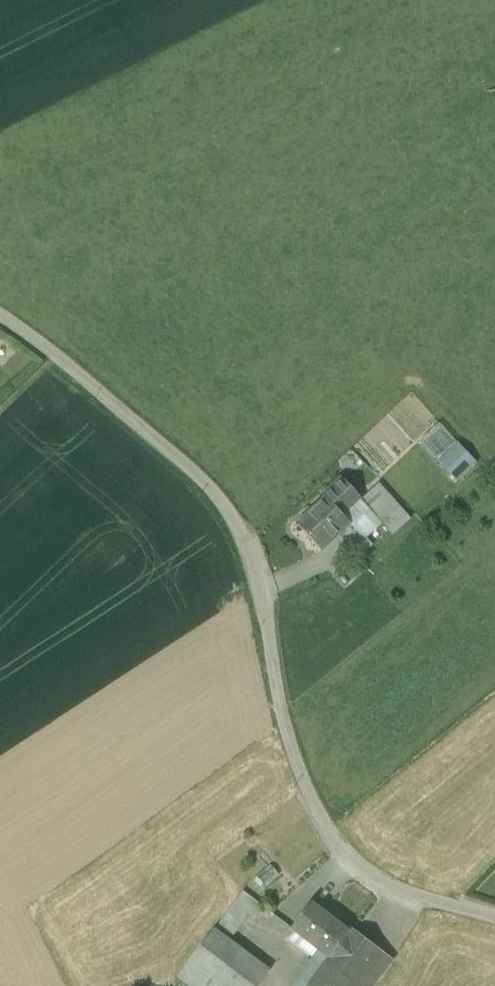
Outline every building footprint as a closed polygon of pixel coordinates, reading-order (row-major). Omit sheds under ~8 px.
[(455,443),(439,425),(420,442),(436,460),(455,443)] [(470,459),(458,446),(440,463),(451,476),(470,459)] [(456,481),(475,464),(470,459),(451,476),(456,481)] [(342,479),(322,498),(325,501),(341,519),(343,517),(360,501),(361,500),(342,479)] [(373,514),(391,498),(379,484),(361,500),(360,501),(373,514)] [(400,508),(391,498),(373,514),(383,525),(400,508)] [(341,519),(325,501),(318,508),(315,504),(309,509),(313,513),(298,527),(321,552),(350,525),(343,517),(341,519)] [(373,514),(360,501),(343,517),(350,525),(365,541),(383,525),(373,514)] [(265,908),(244,892),(234,905),(250,917),(255,921),(265,908)] [(178,978),(189,985),(233,985),(242,974),(252,960),(230,943),(250,917),(234,905),(178,978)] [(349,933),(312,905),(292,930),(319,951),(329,959),(330,960),(349,934),(349,933)] [(330,960),(329,959),(309,985),(374,985),(393,960),(352,929),(349,933),(349,934),(330,960)] [(292,985),(309,985),(329,959),(319,951),(292,985)] [(252,960),(242,974),(258,985),(260,985),(270,973),(252,960)] [(242,974),(233,985),(258,985),(242,974)]
